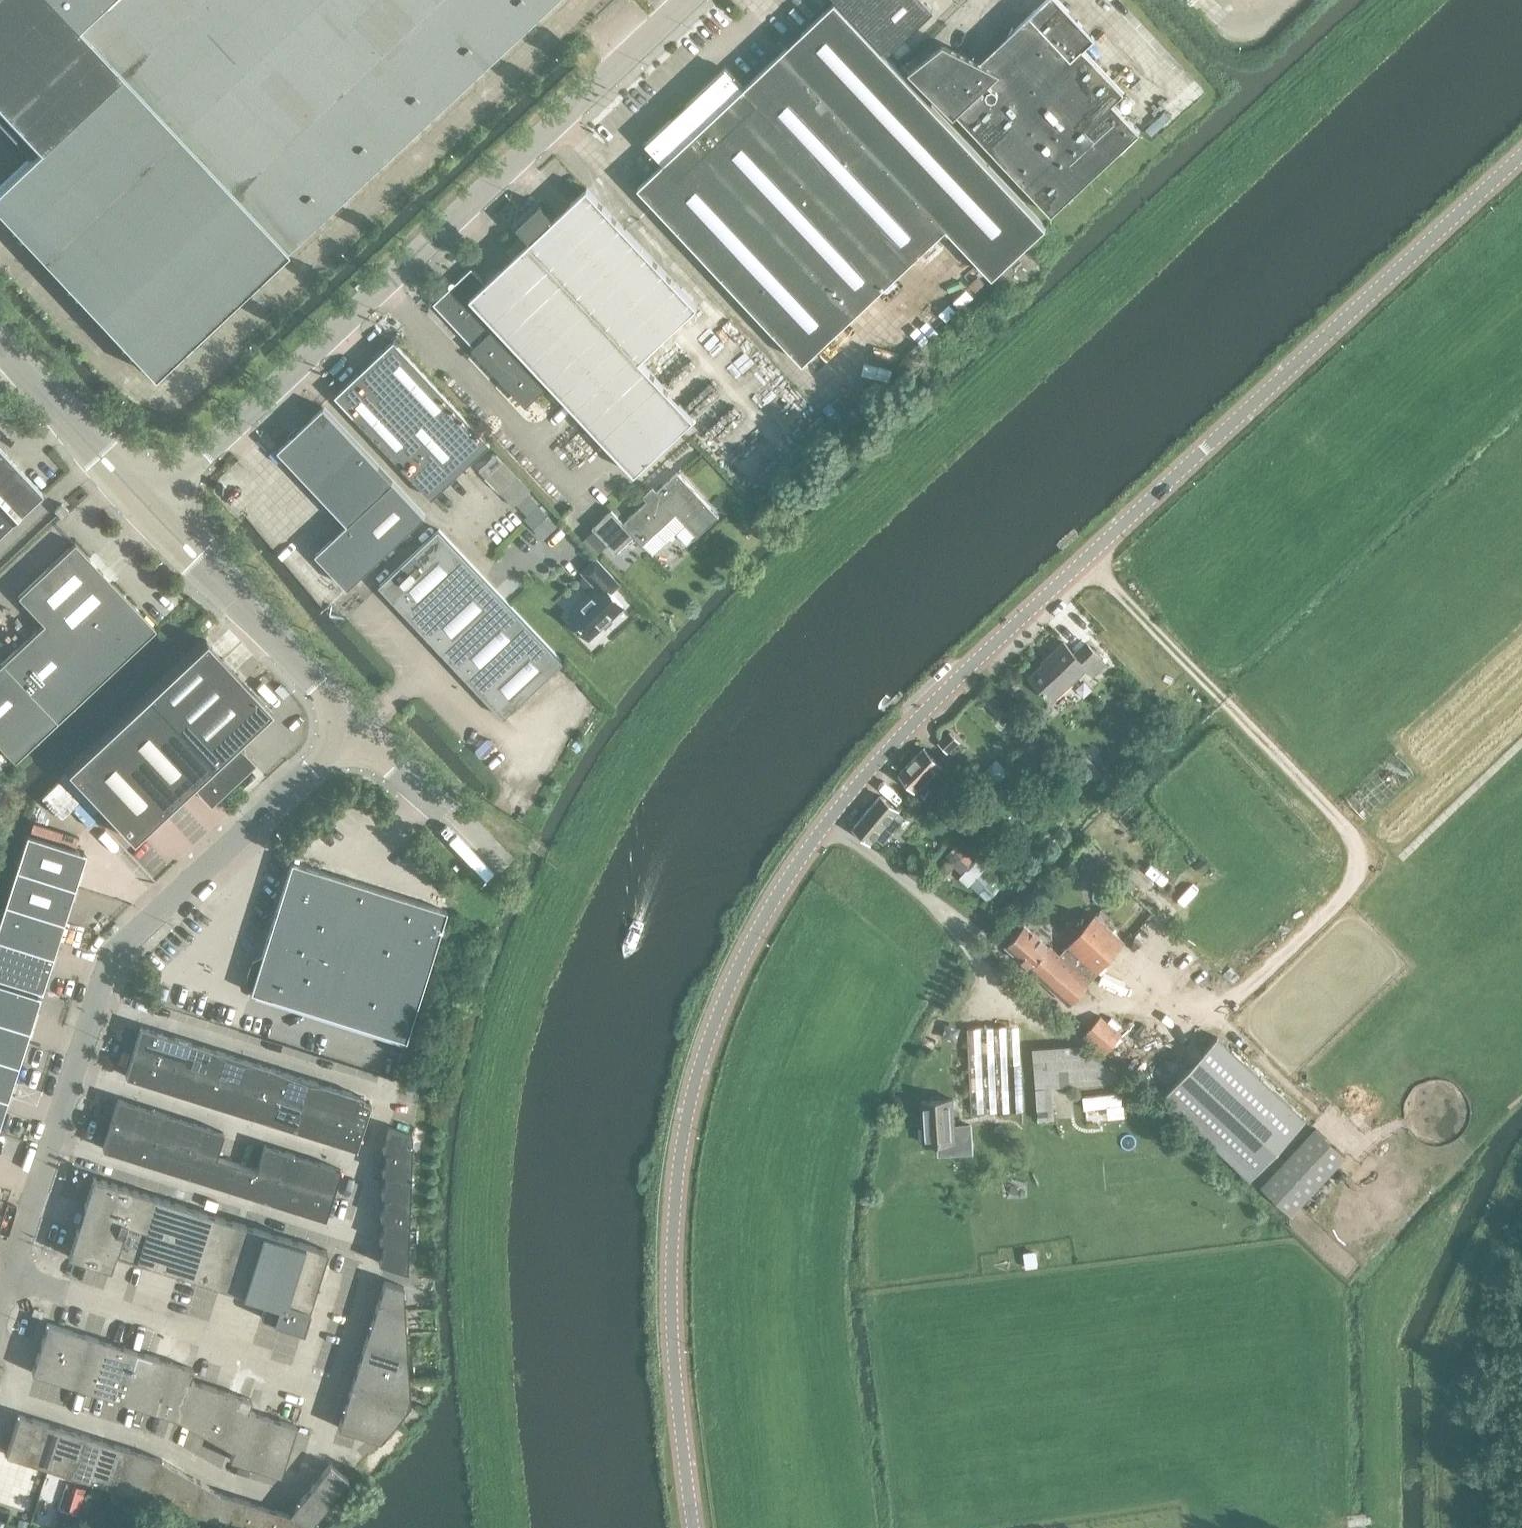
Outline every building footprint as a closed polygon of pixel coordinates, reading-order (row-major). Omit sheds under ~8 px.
[(857,19),(877,0),(840,0),(857,19)] [(890,54),(937,10),(927,0),(877,0),(857,19),(890,54)] [(919,71),(958,112),(1054,215),(1069,201),(1067,199),(1125,145),(1127,147),(1142,132),(1115,103),(1127,93),(1086,49),(1097,38),(1062,0),(1049,0),(1016,31),(1014,30),(1016,27),(1015,26),(993,70),(946,46),(940,51),(935,46),(925,56),(926,62),(919,71)] [(666,161),(640,186),(805,362),(860,311),(905,360),(921,345),(1048,227),(838,2),(746,87),(728,68),(649,142),(666,161)] [(528,400),(550,380),(635,472),(695,417),(641,358),(699,305),(589,187),(556,217),(542,202),(519,224),(533,239),(488,281),(474,266),(436,302),(478,347),(528,400)] [(395,339),(386,348),(336,394),(433,497),(491,443),(395,339)] [(426,513),(395,480),(325,405),(280,448),(349,522),(317,552),(349,586),(426,513)] [(43,491),(0,445),(0,532),(43,491)] [(513,505),(532,488),(498,451),(480,468),(513,505)] [(616,551),(635,534),(642,542),(657,529),(667,540),(686,522),(697,535),(718,515),(677,470),(657,489),(652,485),(643,494),(647,499),(624,520),(612,507),(592,525),(616,551)] [(55,508),(59,512),(62,515),(70,508),(63,501),(55,508)] [(381,584),(412,617),(471,561),(440,528),(381,584)] [(39,737),(156,627),(76,541),(19,594),(45,621),(0,664),(0,743),(15,759),(39,737)] [(589,637),(624,605),(611,591),(619,583),(595,558),(582,570),(599,589),(569,617),(589,637)] [(502,594),(471,561),(412,617),(443,650),(502,594)] [(533,627),(502,594),(443,650),(474,682),(533,627)] [(564,660),(533,627),(474,682),(505,715),(564,660)] [(206,639),(148,693),(230,781),(255,758),(238,741),(272,709),(206,639)] [(1093,676),(1105,665),(1087,645),(1076,655),(1065,642),(1041,664),(1044,667),(1032,678),(1053,701),(1087,669),(1093,676)] [(148,693),(98,740),(164,811),(193,783),(210,801),(230,781),(148,693)] [(953,754),(964,744),(950,728),(938,738),(953,754)] [(98,740),(67,769),(133,839),(164,811),(98,740)] [(922,746),(898,771),(928,801),(942,780),(935,771),(941,765),(922,746)] [(872,840),(897,810),(879,795),(854,825),(872,840)] [(26,831),(15,866),(73,884),(84,849),(26,831)] [(969,862),(952,847),(944,856),(961,871),(957,876),(976,893),(989,878),(970,861),(969,862)] [(446,909),(445,909),(291,860),(261,957),(254,960),(248,979),(252,986),(250,990),(405,1039),(446,909)] [(15,866),(5,900),(62,918),(73,884),(15,866)] [(0,914),(0,936),(51,953),(62,918),(5,900),(0,914)] [(1070,1002),(1124,940),(1093,913),(1060,952),(1025,922),(1004,945),(1070,1002)] [(40,987),(51,953),(0,936),(0,975),(40,987)] [(27,1027),(38,992),(0,980),(0,1018),(27,1027)] [(1106,1052),(1121,1034),(1100,1016),(1085,1034),(1106,1052)] [(16,1061),(27,1027),(0,1018),(0,1056),(16,1061)] [(971,1111),(1023,1109),(1020,1024),(968,1027),(971,1111)] [(141,1025),(133,1049),(152,1055),(160,1031),(141,1025)] [(181,1038),(160,1031),(152,1055),(173,1062),(181,1038)] [(1306,1117),(1218,1035),(1163,1094),(1251,1176),(1306,1117)] [(202,1044),(181,1038),(173,1062),(194,1069),(202,1044)] [(1033,1046),(1035,1086),(1038,1119),(1055,1118),(1052,1085),(1124,1082),(1124,1081),(1083,1043),(1033,1046)] [(223,1051),(202,1044),(194,1069),(215,1075),(223,1051)] [(125,1075),(144,1081),(152,1055),(133,1049),(125,1075)] [(244,1058),(223,1051),(215,1075),(236,1082),(244,1058)] [(144,1081),(165,1087),(173,1062),(152,1055),(144,1081)] [(16,1061),(0,1056),(0,1094),(5,1095),(16,1061)] [(265,1064),(244,1058),(236,1082),(257,1089),(265,1064)] [(165,1087),(186,1094),(194,1069),(173,1062),(165,1087)] [(286,1071),(265,1064),(257,1089),(278,1095),(286,1071)] [(186,1094),(207,1100),(215,1075),(194,1069),(186,1094)] [(307,1077),(286,1071),(278,1095),(299,1102),(307,1077)] [(207,1100),(228,1107),(236,1082),(215,1075),(207,1100)] [(328,1084),(307,1077),(299,1102),(320,1109),(328,1084)] [(228,1107),(249,1114),(257,1089),(236,1082),(228,1107)] [(349,1091),(328,1084),(320,1109),(341,1116),(349,1091)] [(249,1114),(270,1120),(278,1095),(257,1089),(249,1114)] [(1084,1092),(1085,1105),(1123,1102),(1122,1089),(1084,1092)] [(363,1095),(349,1091),(341,1116),(363,1123),(370,1101),(362,1099),(363,1095)] [(270,1120),(291,1127),(299,1102),(278,1095),(270,1120)] [(923,1143),(956,1140),(953,1097),(921,1099),(923,1143)] [(118,1098),(110,1121),(129,1127),(137,1104),(118,1098)] [(291,1127),(312,1133),(320,1109),(299,1102),(291,1127)] [(158,1110),(137,1104),(129,1127),(150,1134),(158,1110)] [(312,1133),(333,1140),(341,1116),(320,1109),(312,1133)] [(179,1117),(158,1110),(150,1134),(171,1141),(179,1117)] [(356,1147),(363,1123),(341,1116),(333,1140),(356,1147)] [(200,1123),(179,1117),(171,1141),(192,1148),(200,1123)] [(110,1121),(102,1147),(121,1153),(129,1127),(110,1121)] [(223,1131),(200,1123),(192,1148),(213,1154),(216,1155),(223,1131)] [(412,1133),(389,1126),(382,1148),(388,1150),(411,1157),(412,1133)] [(121,1153),(142,1160),(150,1134),(129,1127),(121,1153)] [(1262,1188),(1293,1217),(1347,1160),(1316,1131),(1262,1188)] [(142,1160),(163,1166),(171,1141),(150,1134),(142,1160)] [(163,1166),(184,1173),(192,1148),(171,1141),(163,1166)] [(276,1175),(284,1150),(264,1143),(256,1168),(276,1175)] [(184,1173),(205,1179),(213,1154),(192,1148),(184,1173)] [(305,1156),(284,1150),(276,1175),(297,1181),(305,1156)] [(410,1180),(411,1157),(388,1150),(381,1171),(387,1172),(410,1180)] [(205,1179),(226,1186),(234,1161),(216,1155),(213,1154),(205,1179)] [(340,1167),(305,1156),(297,1181),(332,1193),(340,1167)] [(226,1186),(247,1193),(255,1167),(234,1161),(226,1186)] [(247,1193),(268,1199),(276,1175),(256,1168),(255,1167),(247,1193)] [(409,1203),(410,1180),(387,1172),(380,1193),(386,1195),(409,1203)] [(134,1258),(154,1195),(91,1175),(66,1254),(108,1267),(113,1251),(134,1258)] [(268,1199),(289,1206),(297,1181),(276,1175),(268,1199)] [(325,1217),(332,1193),(297,1181),(289,1206),(325,1217)] [(153,1264),(173,1201),(154,1195),(134,1258),(153,1264)] [(409,1203),(386,1195),(379,1216),(385,1218),(408,1225),(409,1203)] [(153,1264),(195,1277),(215,1214),(173,1201),(153,1264)] [(195,1277),(237,1290),(257,1227),(215,1214),(195,1277)] [(407,1248),(408,1225),(385,1218),(379,1239),(384,1241),(407,1248)] [(280,1299),(287,1278),(299,1240),(257,1227),(237,1290),(262,1298),(279,1303),(280,1299)] [(312,1285),(324,1248),(299,1240),(287,1278),(312,1285)] [(407,1270),(407,1248),(384,1241),(378,1261),(407,1270)] [(1020,1268),(1038,1265),(1036,1251),(1018,1253),(1020,1268)] [(280,1299),(305,1306),(312,1285),(287,1278),(280,1299)] [(378,1300),(404,1308),(402,1285),(384,1279),(378,1300)] [(257,1314),(299,1327),(305,1306),(280,1299),(279,1303),(262,1298),(257,1314)] [(378,1300),(371,1320),(371,1321),(405,1331),(404,1308),(378,1300)] [(90,1335),(48,1321),(32,1370),(75,1383),(90,1335)] [(365,1342),(407,1355),(405,1331),(371,1321),(365,1342)] [(96,1390),(111,1341),(90,1335),(75,1383),(96,1390)] [(117,1397),(132,1348),(111,1341),(96,1390),(117,1397)] [(407,1355),(365,1342),(358,1362),(408,1378),(407,1355)] [(132,1348),(117,1397),(157,1409),(172,1360),(132,1348)] [(178,1416),(193,1366),(172,1360),(157,1409),(178,1416)] [(351,1383),(409,1402),(408,1378),(358,1362),(351,1383)] [(215,1437),(229,1390),(193,1366),(178,1416),(215,1437)] [(395,1420),(409,1402),(351,1383),(345,1404),(395,1420)] [(234,1458),(247,1409),(251,1397),(229,1390),(215,1437),(233,1447),(230,1457),(234,1458)] [(338,1425),(380,1438),(395,1420),(345,1404),(338,1425)] [(234,1458),(253,1464),(269,1415),(247,1409),(234,1458)] [(61,1426),(19,1413),(6,1453),(48,1466),(61,1426)] [(281,1472),(296,1423),(269,1415),(253,1464),(281,1472)] [(68,1472),(81,1432),(61,1426),(48,1466),(68,1472)] [(89,1479),(101,1438),(81,1432),(68,1472),(89,1479)] [(109,1485),(121,1445),(101,1438),(89,1479),(109,1485)] [(129,1491),(141,1451),(121,1445),(109,1485),(129,1491)] [(149,1497),(161,1457),(141,1451),(129,1491),(149,1497)] [(169,1504),(180,1468),(162,1457),(161,1457),(149,1497),(169,1504)] [(333,1496),(348,1477),(330,1462),(314,1481),(333,1496)] [(189,1510),(199,1478),(180,1468),(169,1504),(189,1510)] [(209,1516),(217,1489),(199,1478),(189,1510),(209,1516)] [(317,1515),(333,1496),(314,1481),(299,1500),(317,1515)] [(229,1522),(237,1496),(220,1490),(217,1489),(209,1516),(229,1522)] [(257,1502),(237,1496),(229,1522),(247,1527),(249,1527),(257,1502)] [(317,1515),(299,1500),(289,1512),(277,1508),(271,1527),(306,1527),(317,1515)] [(277,1508),(257,1502),(249,1527),(271,1527),(277,1508)]
